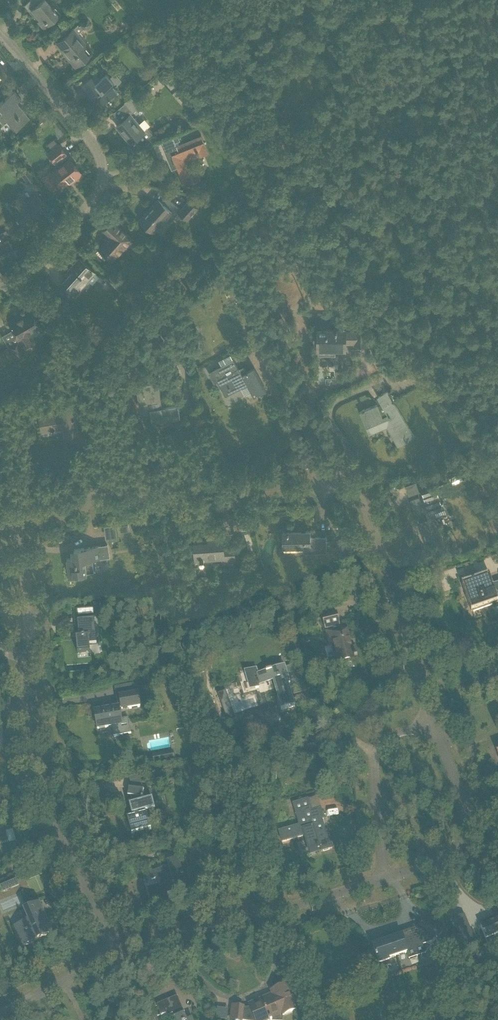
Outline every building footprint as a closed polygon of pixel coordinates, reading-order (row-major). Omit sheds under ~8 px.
[(60,13),(58,15),(54,10),(55,9),(53,7),(52,8),(46,0),(41,0),(41,1),(40,0),(30,0),(24,5),(29,11),(31,10),(39,19),(37,21),(43,28),(60,13)] [(73,29),(57,42),(56,43),(56,44),(57,43),(67,54),(65,55),(75,66),(92,52),(77,34),(83,29),(88,28),(90,24),(87,20),(82,21),(80,25),(79,26),(77,25),(73,29)] [(131,21),(125,22),(127,30),(133,29),(131,21)] [(163,59),(159,62),(164,68),(168,65),(163,59)] [(167,70),(164,73),(170,79),(173,76),(167,70)] [(83,86),(91,96),(93,95),(96,98),(99,96),(106,103),(119,92),(115,87),(121,82),(115,74),(110,78),(107,74),(95,84),(91,79),(83,86)] [(142,105),(138,100),(143,96),(139,90),(125,102),(133,112),(142,105)] [(0,102),(0,109),(0,110),(0,119),(1,121),(6,117),(15,128),(28,118),(16,102),(21,99),(14,91),(0,102)] [(136,139),(137,138),(142,144),(153,135),(150,131),(144,131),(131,114),(117,125),(124,134),(124,135),(131,143),(134,140),(135,141),(136,139)] [(180,141),(178,135),(172,138),(174,143),(180,141)] [(208,153),(201,136),(166,150),(172,165),(173,165),(176,163),(185,186),(201,179),(198,172),(197,173),(198,174),(190,176),(184,160),(197,154),(198,157),(208,153)] [(61,165),(51,173),(49,171),(40,178),(50,190),(59,184),(61,187),(73,177),(75,180),(81,174),(69,159),(68,159),(64,155),(65,154),(57,144),(45,153),(54,163),(58,160),(61,165)] [(27,170),(21,175),(24,180),(28,177),(31,182),(34,179),(27,170)] [(16,210),(13,213),(23,225),(32,218),(31,217),(38,211),(39,213),(46,207),(36,195),(25,204),(19,196),(8,204),(8,205),(11,203),(16,210)] [(158,200),(155,203),(155,204),(150,210),(150,209),(143,217),(144,217),(141,220),(154,233),(167,219),(170,222),(179,213),(187,220),(198,208),(190,201),(181,210),(167,197),(162,203),(158,200)] [(99,248),(96,252),(105,260),(110,254),(114,257),(112,260),(113,260),(124,248),(126,249),(134,240),(112,221),(104,230),(107,233),(111,236),(106,241),(99,248)] [(75,295),(95,273),(79,258),(70,268),(74,270),(62,283),(75,295)] [(114,299),(118,295),(111,289),(108,293),(114,299)] [(121,298),(118,302),(124,308),(128,304),(121,298)] [(32,346),(26,335),(39,327),(30,312),(17,320),(15,317),(8,322),(24,350),(32,346)] [(278,338),(289,333),(282,317),(271,322),(278,338)] [(45,326),(44,330),(46,333),(49,334),(52,332),(53,329),(52,326),(48,325),(45,326)] [(260,325),(256,327),(247,330),(250,339),(263,334),(260,325)] [(335,349),(345,349),(345,340),(355,340),(355,345),(367,345),(367,331),(355,331),(355,333),(345,332),(345,331),(337,331),(337,328),(336,328),(336,329),(318,329),(318,334),(317,334),(317,341),(318,341),(318,345),(335,345),(335,349)] [(16,360),(24,355),(17,342),(9,346),(16,360)] [(185,362),(181,346),(171,348),(175,364),(185,362)] [(0,351),(0,353),(6,362),(13,359),(6,348),(0,351)] [(226,396),(226,395),(242,386),(241,383),(246,381),(254,396),(265,390),(253,368),(245,373),(243,374),(239,367),(238,367),(234,359),(233,359),(234,360),(210,373),(215,382),(217,380),(225,396),(226,396)] [(417,361),(406,367),(413,381),(423,376),(424,376),(417,361)] [(424,376),(423,376),(428,386),(433,383),(429,374),(424,376)] [(140,413),(150,411),(152,420),(179,415),(177,405),(161,407),(157,382),(135,386),(140,413)] [(384,420),(387,427),(398,446),(408,440),(414,436),(387,391),(379,396),(382,402),(365,410),(365,409),(362,410),(363,411),(360,412),(366,427),(384,420)] [(447,482),(437,485),(423,490),(424,495),(411,500),(414,509),(421,506),(420,505),(424,503),(425,505),(426,504),(428,512),(444,506),(442,500),(452,496),(447,482)] [(431,518),(428,519),(418,523),(425,541),(441,535),(438,527),(435,528),(431,518)] [(129,523),(120,524),(121,531),(130,530),(129,523)] [(104,538),(115,538),(114,525),(103,525),(104,538)] [(282,532),(283,547),(303,547),(303,553),(327,552),(326,536),(311,537),(311,531),(282,532)] [(194,543),(195,559),(200,559),(200,560),(204,560),(204,559),(224,557),(224,561),(222,561),(222,563),(235,562),(234,547),(224,548),(223,534),(208,535),(208,542),(194,543)] [(74,550),(75,558),(67,559),(68,567),(70,580),(84,578),(83,574),(94,572),(92,559),(109,557),(108,545),(74,550)] [(472,611),(497,601),(497,583),(493,584),(489,573),(462,583),(472,611)] [(94,609),(77,610),(78,617),(105,615),(103,603),(93,604),(94,609)] [(336,611),(322,615),(323,619),(326,630),(327,629),(328,633),(331,645),(333,644),(335,654),(337,662),(343,661),(354,658),(357,657),(354,648),(351,649),(346,628),(339,630),(338,627),(340,626),(337,615),(336,611)] [(95,619),(78,621),(79,637),(76,637),(77,653),(90,652),(89,645),(97,644),(95,619)] [(267,672),(257,674),(256,668),(246,671),(251,689),(260,687),(259,684),(275,680),(283,709),(295,706),(292,695),(307,691),(292,664),(272,671),(271,669),(266,671),(267,672)] [(118,704),(103,706),(104,711),(95,712),(98,729),(112,726),(114,736),(131,734),(129,718),(122,719),(120,709),(129,707),(129,709),(141,707),(138,691),(135,691),(134,684),(127,685),(129,695),(116,697),(118,704)] [(229,699),(221,702),(227,719),(235,717),(229,699)] [(133,814),(136,813),(136,815),(128,818),(132,834),(141,832),(141,833),(144,832),(144,831),(151,829),(147,812),(145,813),(144,811),(154,808),(152,799),(142,802),(141,798),(143,798),(144,790),(129,788),(128,796),(131,797),(133,804),(130,805),(133,814)] [(293,803),(299,826),(279,831),(282,842),(304,836),(308,848),(317,846),(318,850),(319,849),(320,852),(332,848),(328,831),(326,832),(322,819),(324,819),(317,797),(309,799),(293,803)] [(206,863),(203,853),(185,858),(188,868),(206,863)] [(8,882),(0,886),(3,892),(11,889),(8,882)] [(39,904),(25,910),(30,920),(15,927),(23,946),(52,934),(39,904)] [(445,929),(436,922),(428,917),(420,927),(435,938),(437,939),(445,929)] [(497,918),(497,920),(481,927),(486,940),(497,935),(497,918)] [(400,937),(373,946),(377,955),(376,956),(377,958),(377,957),(378,960),(380,964),(389,961),(388,958),(406,953),(407,952),(409,959),(426,954),(423,945),(432,942),(435,938),(429,934),(420,927),(400,934),(401,936),(400,937)] [(470,928),(459,932),(464,943),(477,938),(474,932),(472,932),(470,928)] [(233,1006),(231,1019),(232,1019),(268,1019),(270,1019),(284,1019),(285,1014),(297,1009),(286,985),(272,991),(275,997),(264,1001),(263,999),(250,1005),(252,1009),(247,1011),(243,1011),(244,1007),(233,1006)] [(177,996),(157,1005),(161,1015),(166,1013),(168,1015),(173,1013),(176,1019),(187,1019),(177,996)] [(226,1019),(226,1007),(216,1007),(216,1018),(226,1019)]
